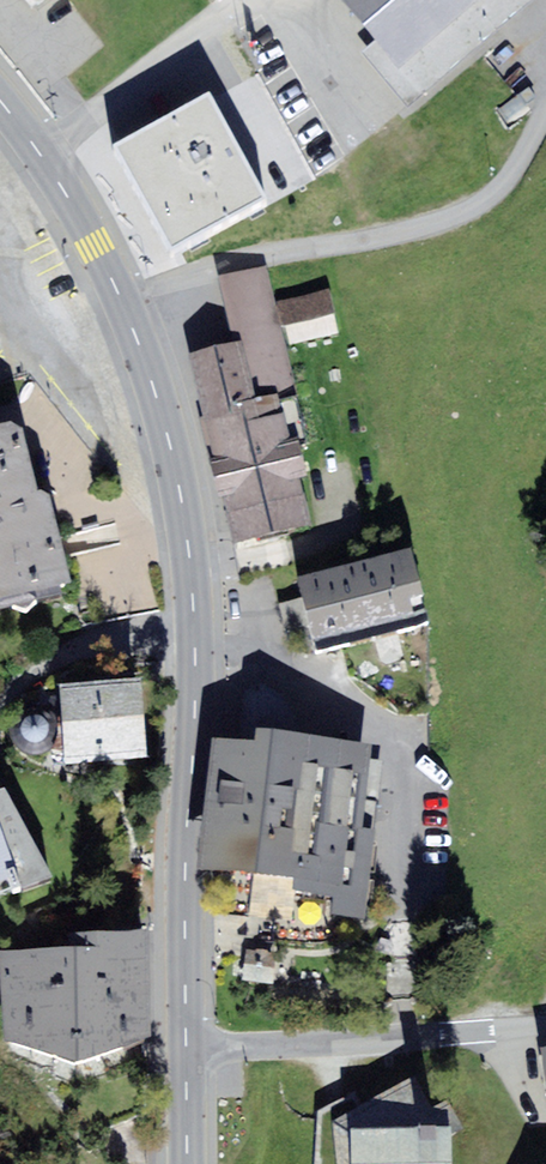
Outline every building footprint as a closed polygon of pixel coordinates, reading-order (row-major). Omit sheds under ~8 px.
[(39,17),(60,0),(25,0),(39,17)] [(444,0),(334,0),(418,104),(485,50),(444,0)] [(485,50),(545,1),(545,0),(444,0),(485,50)] [(120,140),(111,144),(121,163),(131,181),(170,250),(186,241),(267,195),(207,89),(120,140)] [(268,265),(217,277),(232,343),(241,341),(254,398),(276,393),(277,399),(297,395),(286,346),(275,300),(268,265)] [(330,288),(275,300),(286,346),(341,334),(330,288)] [(254,398),(241,341),(232,343),(189,353),(204,416),(277,399),(276,393),(254,398)] [(208,453),(288,435),(297,433),(305,431),(297,395),(277,399),(204,416),(200,417),(206,447),(208,453)] [(62,594),(59,584),(71,582),(48,494),(37,489),(22,428),(13,419),(0,423),(0,608),(62,594)] [(288,435),(208,453),(212,469),(214,478),(218,495),(299,476),(309,475),(297,433),(288,435)] [(299,476),(218,495),(222,513),(229,543),(310,524),(299,476)] [(411,547),(295,577),(314,646),(429,617),(411,547)] [(142,677),(59,683),(61,715),(62,724),(145,718),(142,677)] [(371,742),(296,731),(295,719),(292,708),(290,700),(284,693),(272,685),(260,684),(251,687),(243,698),(238,738),(214,738),(199,865),(295,876),(293,890),(332,894),(330,913),(366,917),(376,829),(362,827),(371,742)] [(35,704),(27,705),(20,708),(15,713),(12,720),(11,728),(12,735),(16,742),(22,747),(29,750),(37,751),(44,749),(50,744),(52,742),(55,738),(58,730),(57,723),(55,718),(55,715),(50,709),(43,705),(35,704)] [(61,715),(55,718),(57,723),(58,730),(55,738),(52,742),(50,744),(50,750),(64,750),(62,724),(61,715)] [(145,718),(62,724),(64,750),(65,763),(148,757),(145,718)] [(53,877),(4,786),(0,788),(0,895),(53,877)] [(148,929),(68,928),(68,948),(1,953),(6,1044),(74,1065),(151,1036),(148,929)] [(277,961),(250,958),(248,975),(275,978),(277,961)] [(333,1123),(337,1163),(455,1163),(455,1132),(465,1128),(448,1098),(432,1107),(414,1075),(333,1123)]
